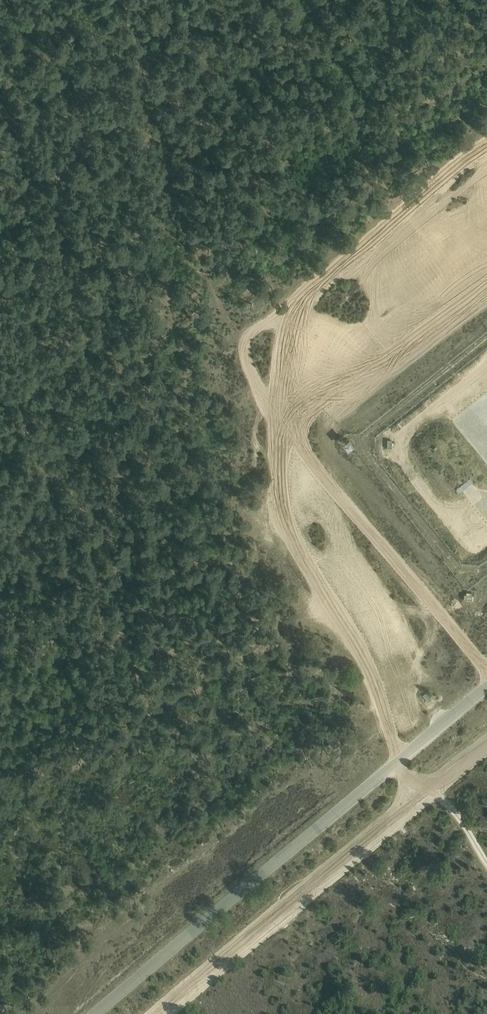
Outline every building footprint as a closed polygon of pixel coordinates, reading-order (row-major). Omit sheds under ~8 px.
[(340,436),(346,442),(353,435),(346,429),(340,436)] [(456,481),(460,489),(474,482),(470,474),(456,481)] [(463,599),(472,599),(472,591),(464,591),(463,599)] [(428,701),(432,697),(426,690),(422,694),(428,701)]
